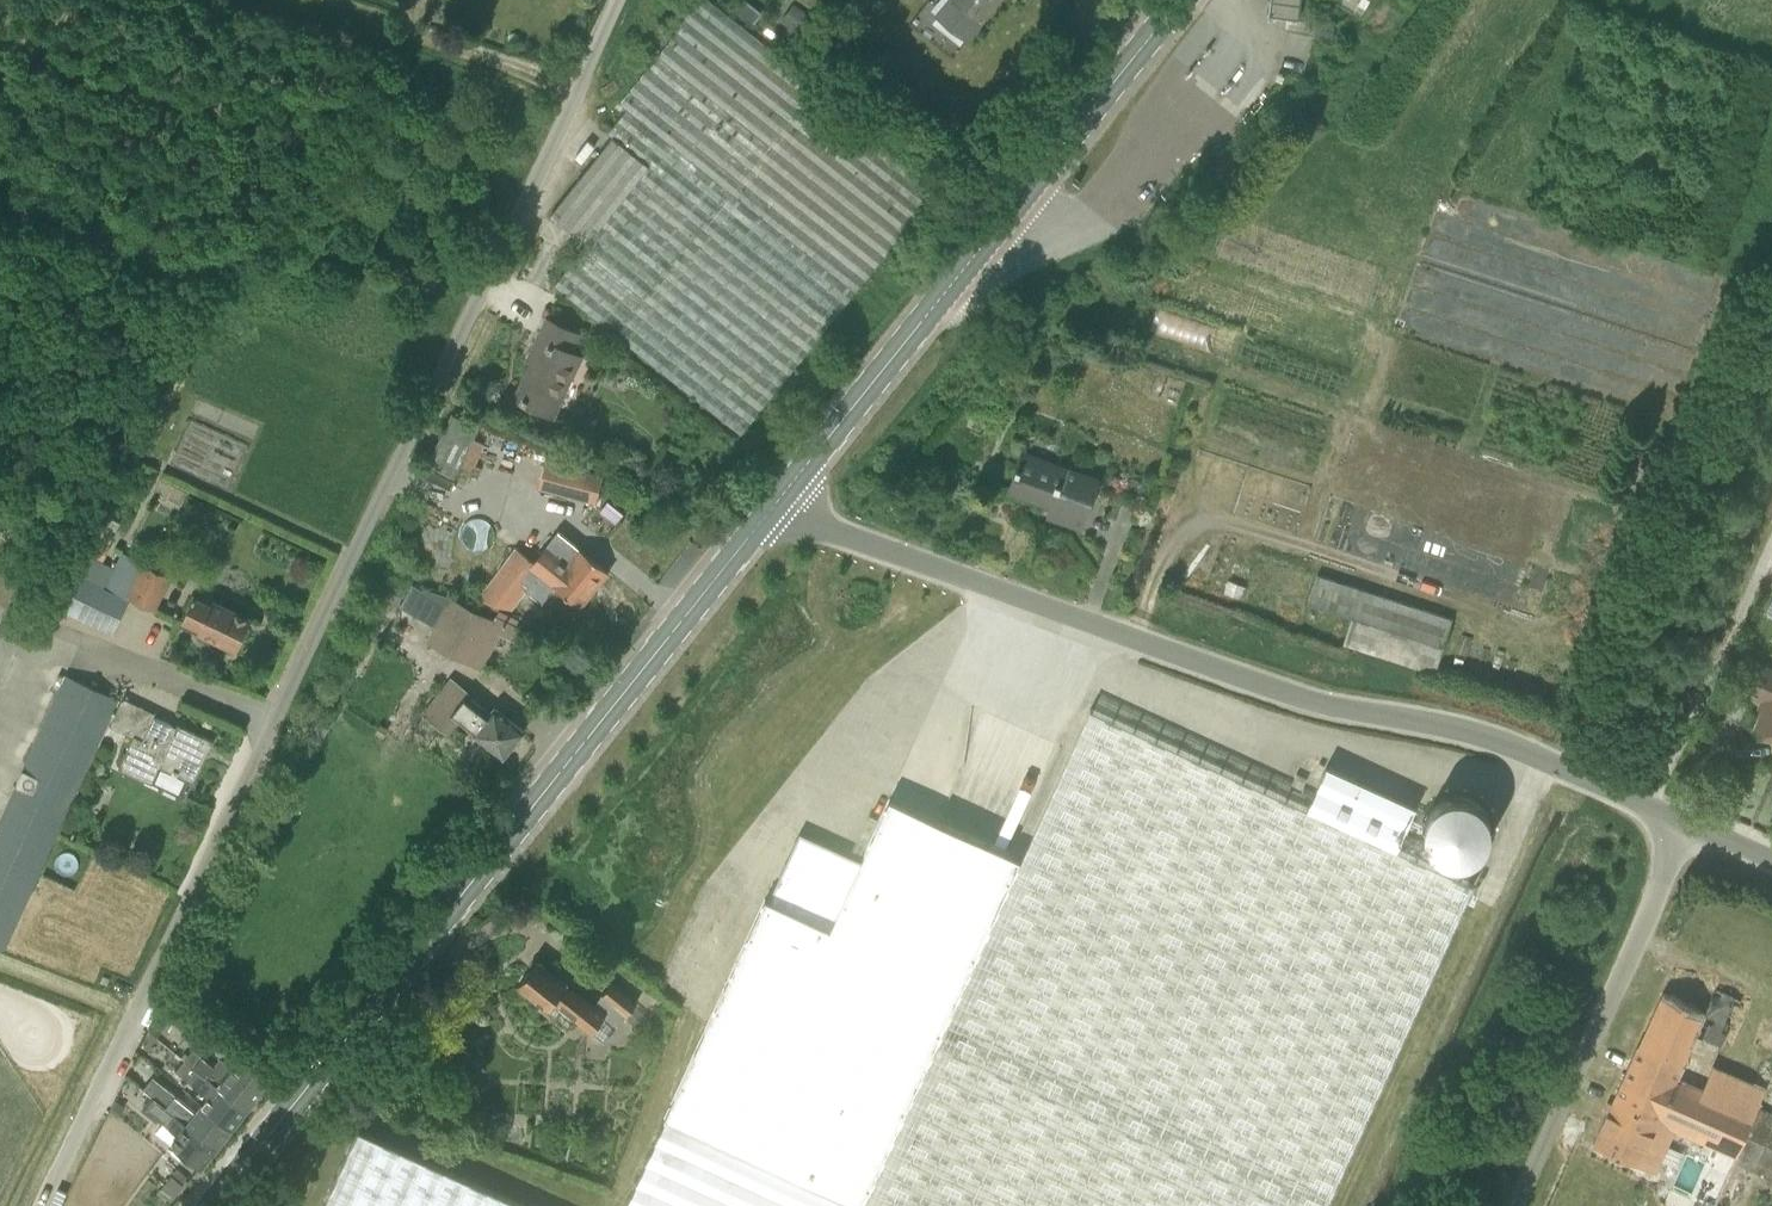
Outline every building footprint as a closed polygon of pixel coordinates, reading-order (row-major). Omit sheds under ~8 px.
[(612,138),(649,168),(587,245),(554,286),(741,435),(941,185),(789,64),(709,0),(687,0),(667,24),(678,33),(621,104),(627,109),(608,133),(613,137),(612,138)] [(753,5),(747,0),(741,0),(735,8),(744,15),(753,5)] [(939,16),(969,40),(1000,0),(951,0),(939,16)] [(1299,19),(1301,0),(1271,0),(1269,16),(1299,20),(1299,19)] [(815,18),(801,9),(789,27),(784,33),(798,43),(815,18)] [(550,216),(587,245),(649,168),(612,138),(550,216)] [(552,416),(577,368),(582,357),(572,352),(580,335),(547,319),(527,362),(531,363),(515,398),(552,416)] [(451,415),(427,466),(455,479),(460,468),(470,473),(484,444),(473,439),(479,428),(451,415)] [(1022,452),(1009,491),(1052,506),(1048,517),(1081,530),(1099,480),(1022,452)] [(547,461),(539,488),(596,504),(603,477),(547,461)] [(608,501),(595,517),(611,530),(624,513),(608,501)] [(88,555),(103,561),(111,545),(109,544),(119,524),(106,517),(96,538),(88,555)] [(609,572),(581,549),(558,530),(547,545),(534,561),(515,546),(478,596),(511,608),(529,584),(544,597),(554,585),(581,607),(609,572)] [(78,575),(61,609),(113,635),(130,600),(154,610),(170,576),(122,550),(114,565),(88,555),(78,575)] [(1344,644),(1435,674),(1453,619),(1317,575),(1308,602),(1353,617),(1344,644)] [(1243,597),(1247,584),(1228,578),(1224,591),(1243,597)] [(449,595),(425,588),(411,613),(434,625),(425,640),(481,669),(500,634),(516,642),(522,628),(496,614),(494,618),(449,595)] [(237,650),(252,619),(213,601),(211,604),(194,596),(183,619),(200,628),(198,631),(237,650)] [(1749,661),(1737,687),(1767,701),(1756,727),(1771,734),(1771,671),(1749,661)] [(118,701),(66,677),(0,821),(0,946),(5,948),(56,836),(118,701)] [(525,731),(519,727),(495,707),(490,713),(465,694),(467,691),(449,677),(421,713),(448,733),(457,720),(504,757),(525,731)] [(109,724),(128,733),(134,736),(119,766),(151,782),(159,765),(193,781),(213,742),(177,725),(176,727),(155,716),(156,714),(122,698),(109,724)] [(1015,862),(884,802),(856,864),(794,836),(763,904),(760,902),(660,1120),(661,1121),(622,1205),(1320,1205),(1467,885),(1391,851),(1410,809),(1321,768),(1302,810),(1085,711),(1015,862)] [(1487,846),(1495,835),(1499,822),(1497,809),(1491,798),(1480,790),(1467,786),(1454,788),(1443,795),(1435,805),(1431,818),(1433,831),(1439,842),(1450,850),(1463,854),(1476,852),(1487,846)] [(1729,875),(1719,870),(1713,881),(1724,886),(1729,875)] [(613,981),(593,1005),(538,961),(519,985),(548,1009),(554,1002),(593,1033),(605,1042),(617,1025),(638,1002),(613,981)] [(1674,1129),(1736,1156),(1755,1111),(1702,1090),(1694,1085),(1678,1078),(1697,1035),(1721,1045),(1731,1023),(1725,1021),(1735,998),(1715,989),(1705,1012),(1663,993),(1593,1145),(1655,1172),(1674,1129)] [(243,1057),(234,1067),(222,1057),(215,1066),(193,1049),(185,1060),(248,1109),(272,1078),(243,1057)] [(185,1060),(176,1071),(209,1095),(201,1104),(232,1128),(248,1109),(185,1060)] [(143,1088),(155,1097),(154,1098),(217,1148),(232,1128),(201,1104),(195,1111),(153,1077),(143,1088)] [(172,1144),(201,1168),(217,1148),(154,1098),(146,1109),(179,1135),(172,1144)] [(1733,1162),(1771,1180),(1771,1112),(1759,1106),(1755,1111),(1736,1156),(1733,1162)] [(354,1132),(320,1205),(516,1205),(354,1132)]
